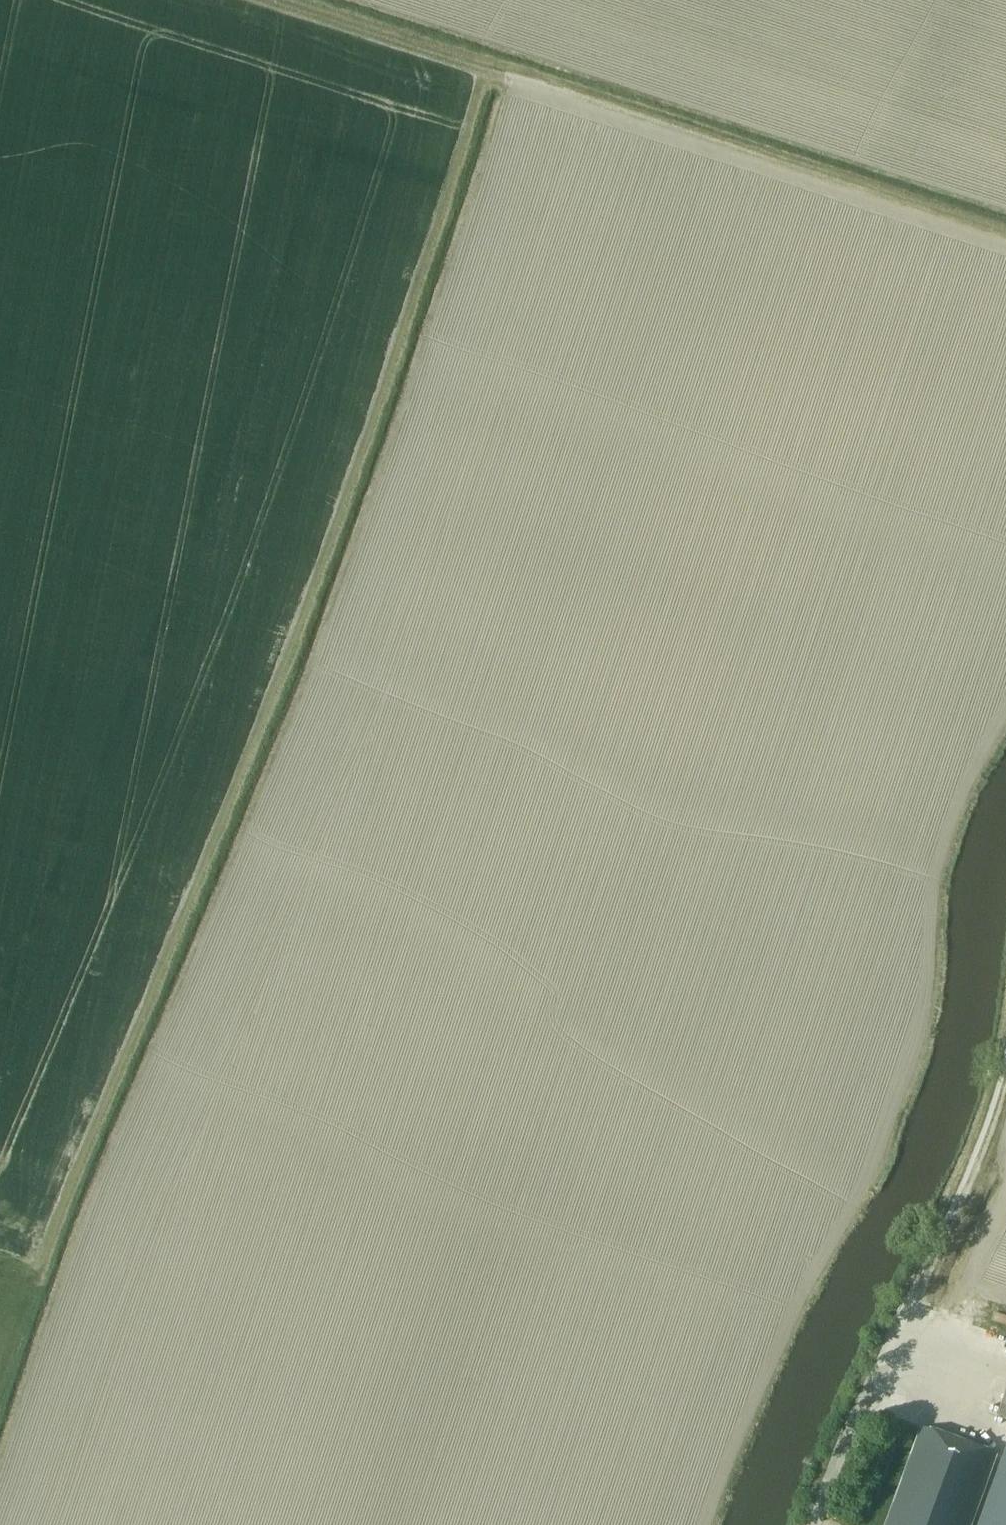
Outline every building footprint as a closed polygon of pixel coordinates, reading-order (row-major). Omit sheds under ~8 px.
[(996,1455),(922,1428),(887,1524),(971,1524),(996,1455)] [(1005,1453),(978,1524),(1005,1524),(1005,1454),(1005,1453)]
